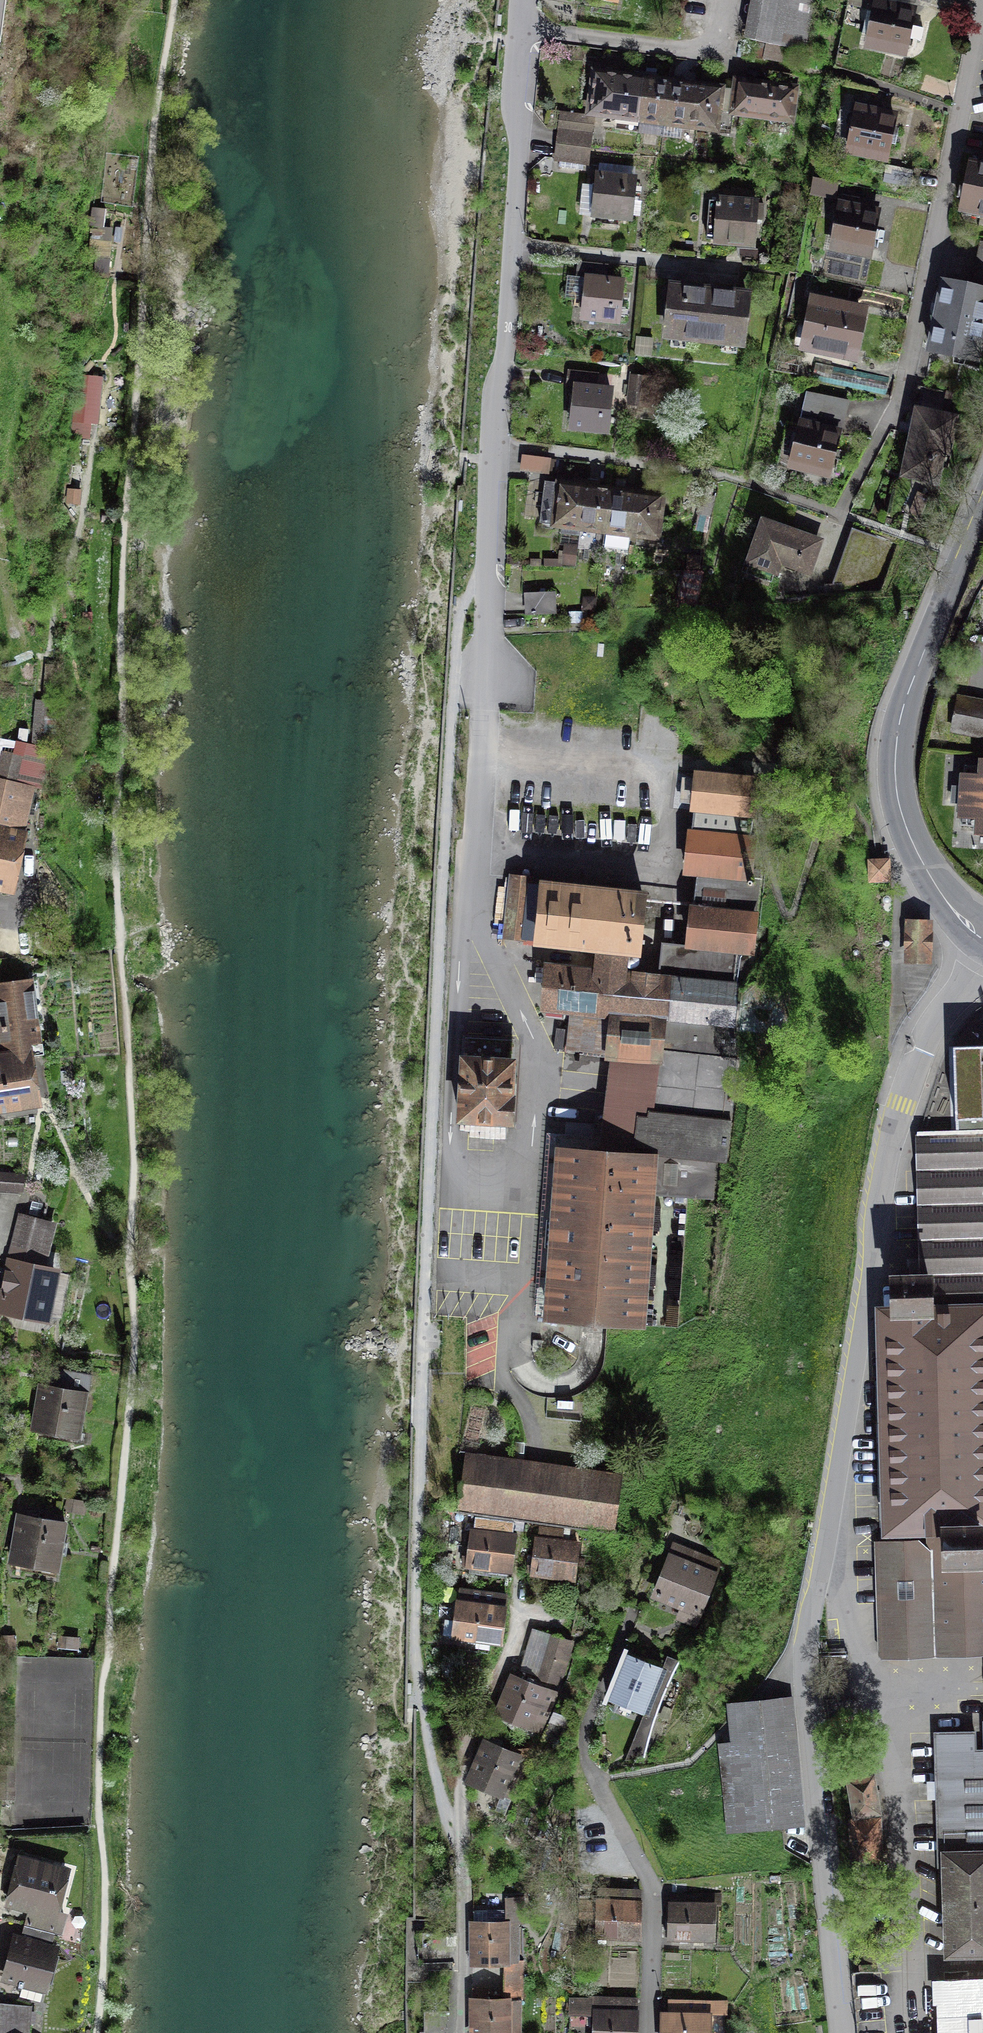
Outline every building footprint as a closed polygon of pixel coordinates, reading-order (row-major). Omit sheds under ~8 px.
[(746,44),(752,45),(750,59),(784,64),(786,51),(806,54),(815,0),(753,0),(746,44)] [(908,61),(919,10),(894,5),(895,0),(852,0),(851,7),(873,12),(865,52),(908,61)] [(586,120),(595,121),(721,136),(722,127),(727,127),(729,118),(796,126),(801,87),(733,79),(732,93),(726,92),(727,88),(591,72),(586,116),(586,120)] [(857,107),(847,157),(890,166),(900,116),(857,107)] [(559,112),(553,164),(589,168),(595,121),(586,120),(586,116),(559,112)] [(961,219),(982,223),(982,167),(971,165),(961,219)] [(596,175),(592,222),(634,226),(639,179),(596,175)] [(816,180),(813,198),(835,202),(838,184),(816,180)] [(784,183),(782,198),(796,201),(799,186),(784,183)] [(716,244),(715,250),(758,252),(760,202),(718,200),(717,204),(710,203),(707,243),(716,244)] [(841,203),(830,255),(873,264),(884,212),(841,203)] [(106,209),(92,207),(91,225),(99,226),(97,242),(112,243),(114,228),(104,227),(106,209)] [(928,358),(982,369),(982,243),(980,243),(971,289),(944,283),(936,320),(928,358)] [(109,278),(110,259),(97,258),(96,277),(109,278)] [(583,301),(581,326),(621,330),(626,282),(607,280),(609,266),(576,263),(575,277),(586,278),(583,301)] [(671,287),(666,345),(747,352),(753,294),(711,291),(671,287)] [(812,298),(801,354),(859,366),(865,338),(870,310),(812,298)] [(637,340),(635,356),(654,357),(655,342),(637,340)] [(816,364),(812,385),(885,399),(888,378),(856,372),(816,364)] [(572,411),(569,435),(611,439),(615,391),(599,389),(600,375),(568,372),(566,386),(574,387),(572,411)] [(102,377),(76,375),(71,437),(90,439),(91,424),(99,425),(102,377)] [(630,377),(627,408),(667,411),(669,380),(630,377)] [(797,419),(784,474),(832,485),(841,444),(850,404),(808,394),(802,420),(797,419)] [(910,446),(904,479),(945,487),(957,419),(917,411),(910,446)] [(521,458),(520,474),(549,477),(551,461),(521,458)] [(550,528),(550,534),(663,546),(669,498),(653,496),(622,493),(592,489),(561,486),(545,484),(541,527),(550,528)] [(80,502),(81,488),(67,488),(66,501),(80,502)] [(763,523),(747,570),(782,582),(785,572),(814,581),(826,544),(794,533),(763,523)] [(842,554),(863,562),(862,565),(884,574),(897,543),(854,526),(842,554)] [(545,559),(545,569),(577,570),(578,546),(559,546),(559,560),(545,559)] [(526,617),(556,616),(556,594),(541,594),(525,595),(526,617)] [(576,614),(576,625),(588,625),(588,613),(596,613),(597,598),(582,598),(582,614),(576,614)] [(33,740),(54,742),(59,699),(38,697),(33,740)] [(954,729),(982,734),(982,704),(960,699),(957,714),(954,729)] [(44,776),(45,739),(0,738),(0,774),(44,776)] [(964,766),(963,789),(955,788),(955,801),(962,802),(961,825),(982,826),(982,827),(982,767),(964,766)] [(691,834),(755,840),(753,822),(754,807),(753,807),(756,780),(697,774),(696,790),(691,834)] [(32,815),(34,777),(0,775),(0,814),(32,815)] [(18,891),(29,833),(0,828),(0,888),(18,891)] [(755,840),(691,834),(687,871),(697,872),(689,945),(662,942),(658,979),(633,977),(634,974),(627,973),(627,976),(622,976),(625,950),(637,952),(643,895),(586,889),(586,890),(570,889),(570,888),(548,885),(530,883),(530,879),(512,877),(505,936),(524,938),(524,939),(542,941),(564,944),(564,943),(580,944),(580,946),(601,948),(598,973),(548,969),(547,987),(546,1006),(573,1008),(569,1047),(610,1051),(609,1054),(611,1054),(656,1059),(650,1111),(649,1111),(648,1118),(639,1117),(636,1144),(646,1145),(646,1146),(653,1147),(652,1156),(649,1194),(712,1198),(715,1160),(726,1161),(731,1121),(733,1122),(740,1060),(738,1060),(735,1024),(736,1024),(740,988),(737,988),(755,958),(757,940),(752,939),(755,915),(756,915),(760,873),(755,840)] [(869,859),(869,881),(890,880),(889,859),(869,859)] [(908,923),(907,958),(928,959),(929,924),(908,923)] [(923,976),(923,960),(907,960),(906,990),(922,991),(923,976)] [(44,1046),(35,978),(0,983),(0,1042),(1,1051),(35,1047),(44,1046)] [(464,1037),(460,1119),(510,1122),(512,1098),(510,1098),(512,1070),(512,1061),(511,1061),(512,1040),(464,1037)] [(954,1046),(956,1130),(918,1132),(916,1138),(920,1275),(893,1277),(894,1310),(888,1310),(883,1336),(882,1354),(887,1529),(928,1528),(929,1550),(921,1544),(879,1545),(882,1654),(882,1655),(982,1652),(982,1045),(954,1046)] [(1,1051),(2,1053),(0,1054),(0,1115),(43,1109),(35,1047),(1,1051)] [(640,1324),(649,1194),(652,1156),(599,1152),(561,1149),(560,1163),(547,1162),(541,1235),(539,1265),(552,1266),(549,1317),(640,1324)] [(0,1175),(0,1196),(23,1195),(23,1174),(0,1175)] [(59,1224),(16,1215),(5,1265),(49,1274),(59,1224)] [(5,1265),(0,1288),(0,1320),(50,1331),(61,1277),(49,1274),(5,1265)] [(88,1389),(38,1380),(30,1430),(79,1439),(88,1389)] [(540,1469),(465,1459),(458,1510),(608,1531),(615,1480),(540,1469)] [(68,1521),(16,1513),(12,1539),(8,1561),(60,1570),(68,1521)] [(516,1522),(490,1519),(489,1527),(472,1525),(467,1565),(511,1570),(514,1550),(516,1529),(515,1529),(516,1522)] [(564,1532),(538,1528),(538,1533),(534,1533),(532,1554),(529,1575),(576,1581),(581,1539),(564,1537),(564,1532)] [(666,1570),(656,1594),(698,1611),(718,1562),(676,1545),(666,1570)] [(504,1616),(507,1592),(458,1586),(457,1596),(453,1595),(449,1635),(501,1641),(504,1616)] [(526,1649),(520,1670),(562,1682),(574,1641),(532,1628),(526,1649)] [(78,1635),(58,1634),(57,1647),(77,1649),(78,1635)] [(625,1760),(644,1757),(655,1720),(664,1696),(674,1673),(680,1661),(667,1656),(662,1667),(627,1653),(617,1678),(608,1699),(644,1713),(625,1760)] [(501,1693),(492,1714),(542,1735),(560,1693),(510,1672),(501,1693)] [(719,1743),(727,1832),(805,1825),(799,1760),(793,1696),(755,1700),(727,1702),(729,1724),(730,1742),(719,1743)] [(975,1755),(975,1732),(935,1733),(939,1855),(945,1855),(947,1953),(982,1952),(982,1755),(975,1755)] [(472,1759),(462,1782),(513,1803),(532,1757),(482,1736),(472,1759)] [(871,1766),(848,1771),(856,1821),(878,1820),(877,1811),(879,1811),(875,1788),(871,1766)] [(14,1767),(0,1767),(0,1803),(14,1803),(14,1767)] [(856,1821),(852,1821),(854,1859),(871,1859),(880,1858),(879,1839),(878,1820),(856,1821)] [(75,1867),(16,1853),(4,1906),(27,1912),(22,1934),(53,1941),(55,1932),(59,1933),(75,1867)] [(594,1939),(640,1939),(640,1913),(640,1887),(595,1887),(595,1898),(578,1898),(578,1918),(594,1918),(594,1939)] [(666,1920),(666,1939),(715,1939),(716,1905),(721,1905),(721,1892),(669,1892),(669,1898),(666,1898),(666,1920)] [(469,2032),(523,2032),(523,1960),(519,1960),(519,1923),(526,1923),(526,1907),(503,1907),(503,1918),(468,1918),(468,1941),(468,1965),(502,1964),(503,1996),(469,1996),(469,2019),(469,2032)] [(53,1941),(22,1934),(11,1931),(0,1976),(0,1981),(48,1992),(60,1942),(53,1941)] [(937,1980),(939,2032),(982,2032),(982,1979),(937,1980)] [(638,2022),(638,1997),(569,1996),(568,2026),(591,2026),(591,2032),(637,2032),(638,2022)] [(659,2032),(712,2032),(712,2014),(722,2014),(722,2000),(666,1999),(666,2009),(659,2008),(659,2028),(659,2032)] [(0,2002),(0,2032),(30,2032),(31,2004),(0,2002)]
